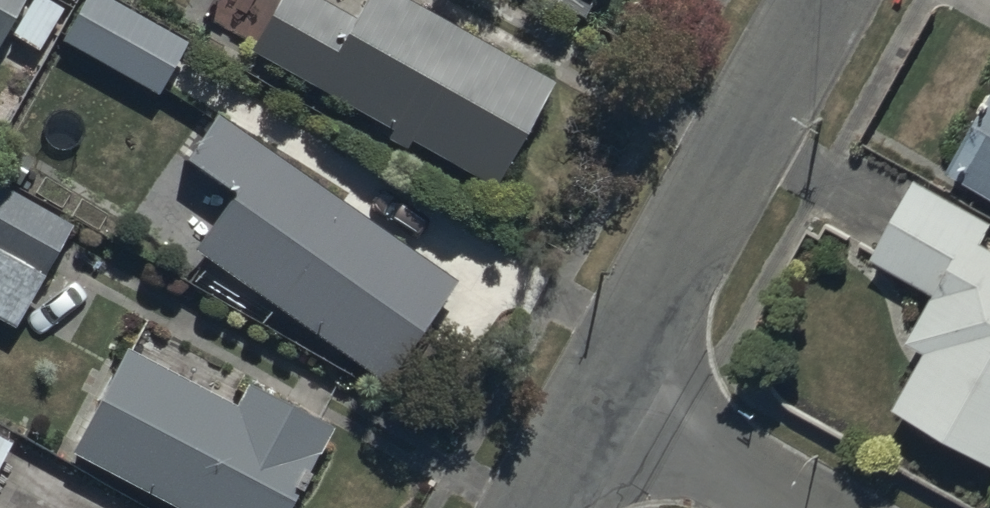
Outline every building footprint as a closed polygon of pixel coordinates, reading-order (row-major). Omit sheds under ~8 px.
[(6,28),(38,46),(61,3),(55,0),(0,0),(0,38),(6,28)] [(124,0),(81,0),(61,35),(159,92),(190,38),(124,0)] [(251,44),(498,179),(556,73),(423,0),(362,0),(357,10),(339,0),(276,0),(251,44)] [(945,162),(989,189),(989,86),(945,162)] [(460,274),(217,108),(187,152),(234,184),(195,242),(390,376),(460,274)] [(987,235),(989,228),(989,213),(915,172),(871,252),(932,286),(906,333),(925,344),(892,403),(989,457),(989,237),(987,235)] [(0,179),(0,316),(17,325),(75,221),(0,179)] [(71,444),(192,507),(288,507),(336,416),(252,372),(237,400),(125,341),(71,444)] [(0,428),(0,464),(15,436),(0,428)]
